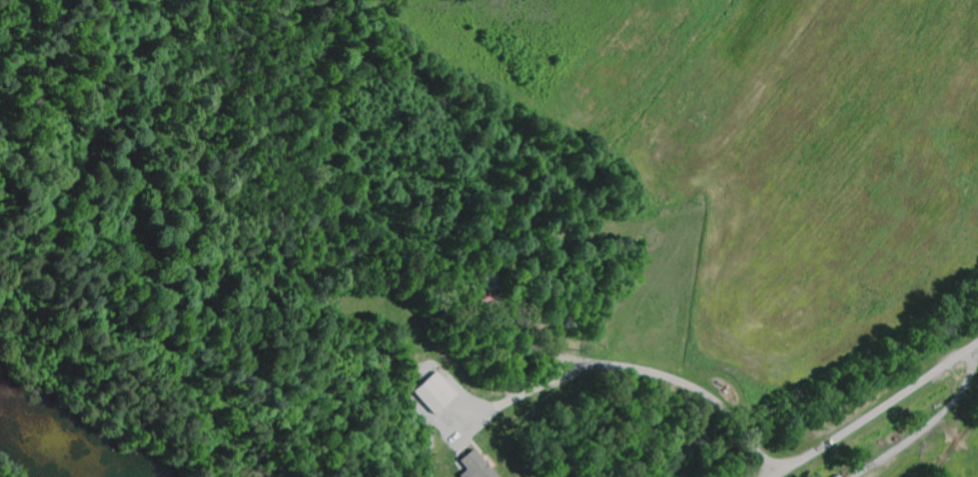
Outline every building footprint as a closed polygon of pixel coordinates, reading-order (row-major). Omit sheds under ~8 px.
[(462,397),(443,372),(418,391),(437,416),(462,397)] [(480,448),(464,461),(471,470),(463,476),(464,476),(503,476),(480,448)]
